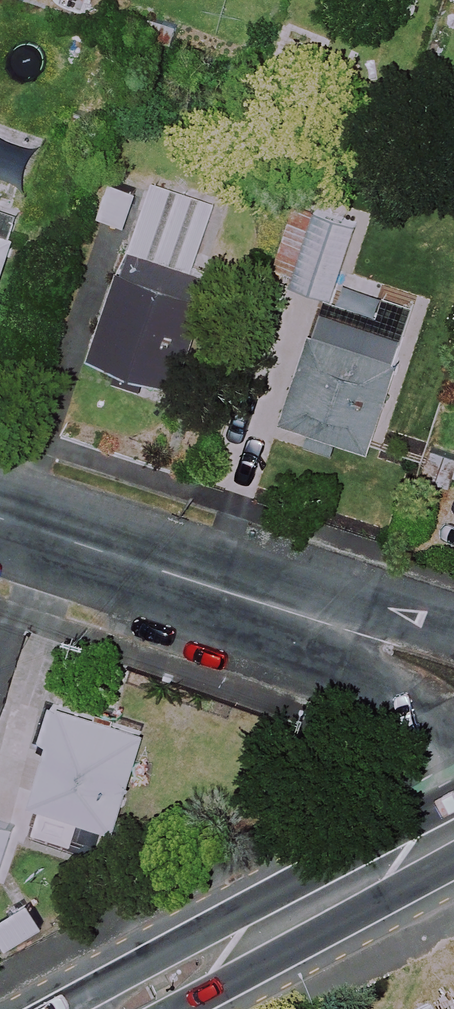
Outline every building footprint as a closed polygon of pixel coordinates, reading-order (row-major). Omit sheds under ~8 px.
[(0,128),(0,175),(28,184),(42,142),(0,128)] [(147,386),(151,375),(179,385),(218,275),(197,267),(220,202),(154,179),(92,355),(115,363),(111,374),(147,386)] [(363,225),(297,203),(272,276),(338,298),(363,225)] [(19,235),(0,229),(0,291),(19,235)] [(412,331),(326,302),(285,420),(371,449),(412,331)] [(148,730),(56,701),(45,735),(54,737),(33,802),(117,829),(148,730)] [(0,820),(0,875),(17,826),(0,820)]
